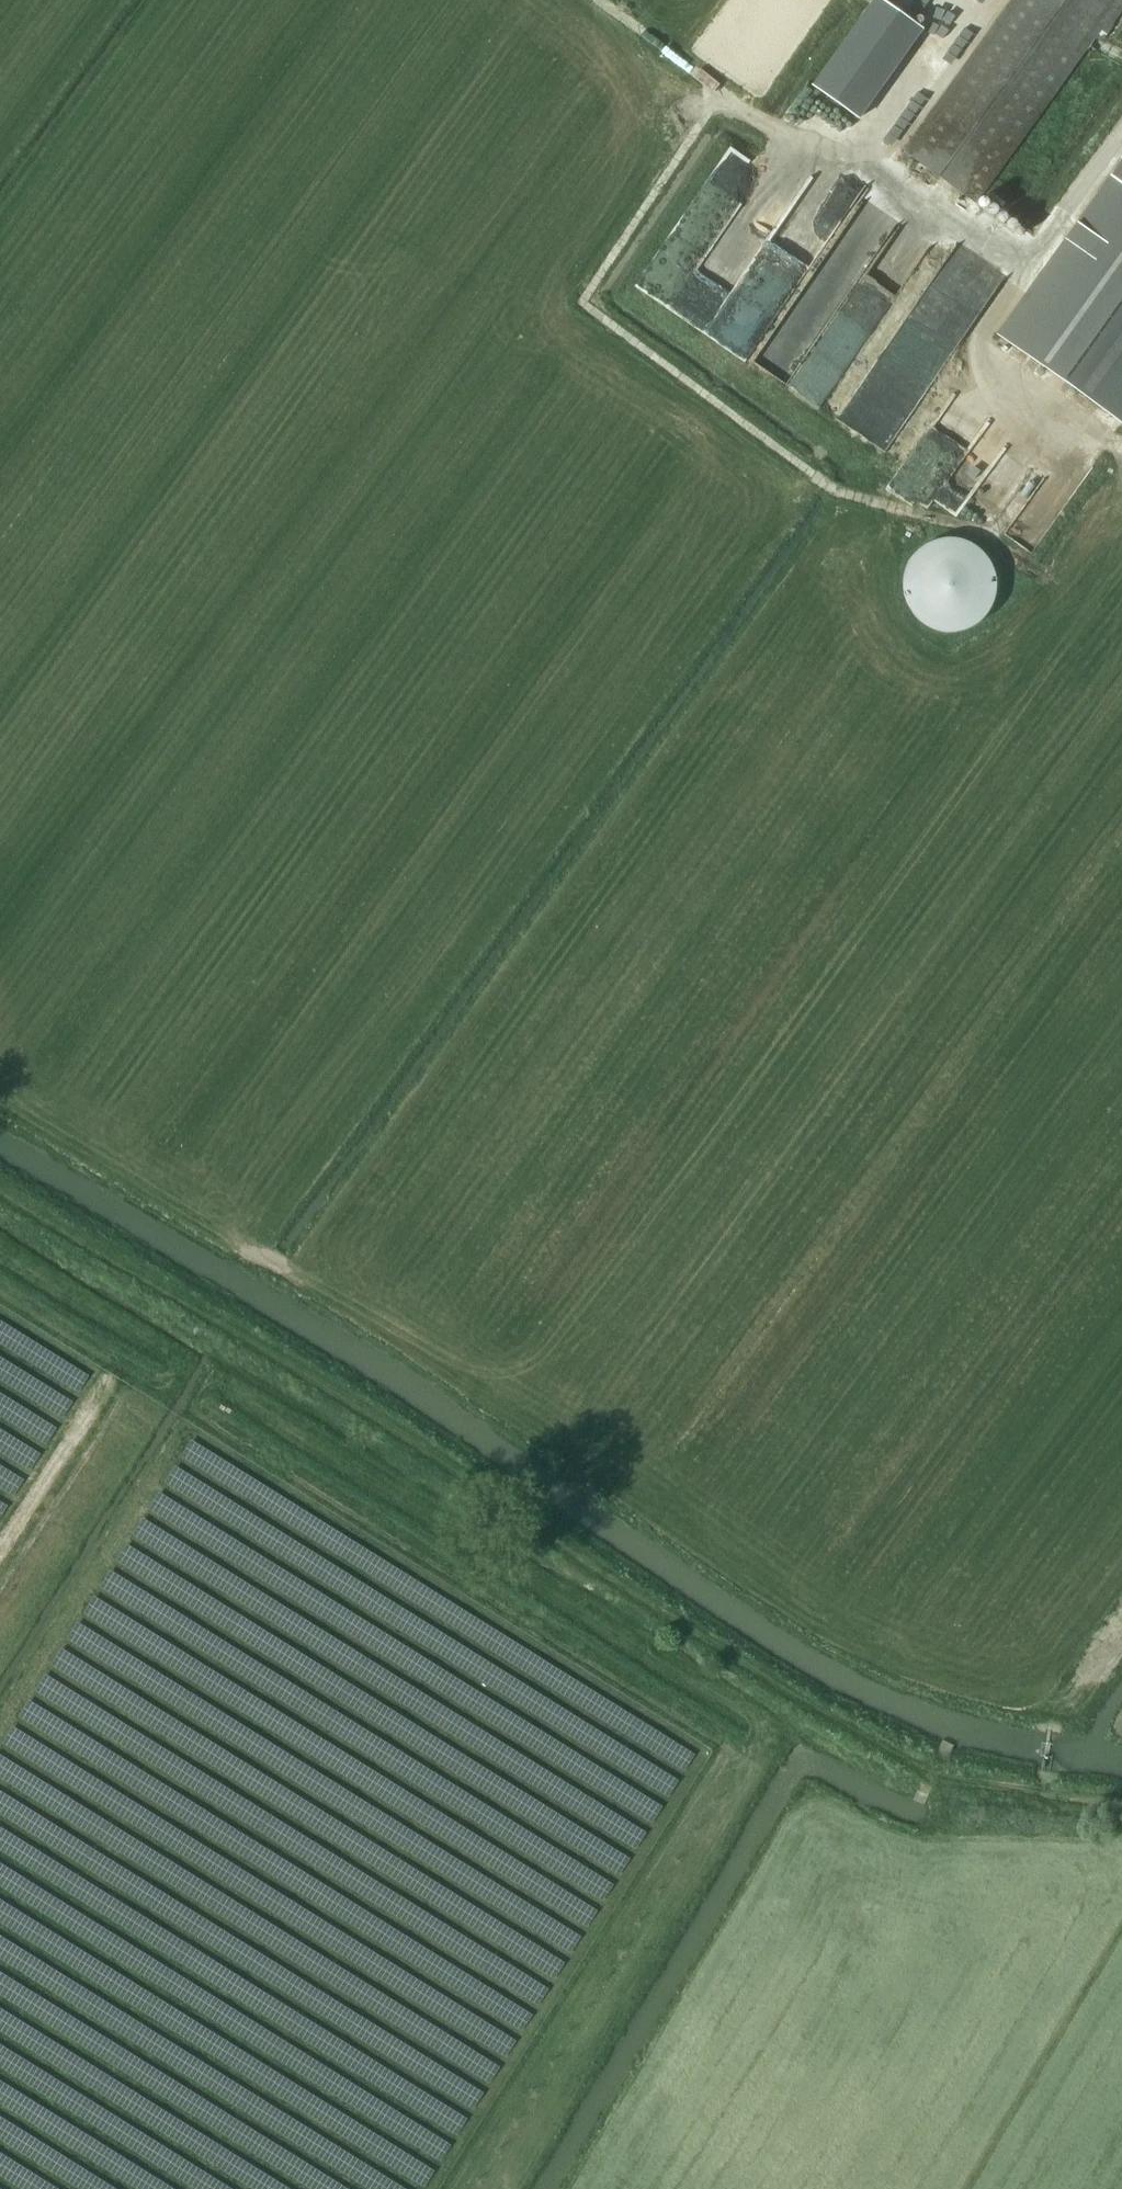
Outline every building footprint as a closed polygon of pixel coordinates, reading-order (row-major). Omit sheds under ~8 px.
[(903,152),(977,206),(1090,49),(1104,30),(1121,5),(1121,0),(1012,0),(903,152)] [(1110,34),(1121,17),(1121,5),(1104,30),(1110,34)] [(1104,30),(1090,49),(1098,54),(1112,35),(1110,34),(1104,30)] [(860,120),(876,97),(829,62),(812,85),(860,120)] [(810,272),(869,188),(842,170),(784,254),(810,272)] [(1114,179),(1001,337),(1121,423),(1121,184),(1114,179)] [(843,219),(765,365),(834,402),(893,291),(888,289),(898,270),(871,256),(880,239),(843,219)] [(971,300),(995,264),(962,242),(938,278),(971,300)] [(942,346),(955,354),(971,329),(964,324),(973,311),(935,287),(924,304),(939,315),(945,306),(954,311),(947,322),(955,327),(942,346)] [(958,424),(909,490),(933,507),(982,442),(958,424)] [(994,513),(1021,470),(988,450),(962,493),(994,513)] [(946,538),(937,540),(928,544),(920,549),(913,556),(908,564),(905,572),(903,582),(903,591),(906,600),(910,609),(915,616),(922,623),(931,628),(939,631),(949,632),(958,631),(967,628),(976,624),(983,618),(989,610),(993,602),(996,593),(997,583),(995,574),(992,565),(987,557),(981,550),(973,544),(965,541),(955,539),(946,538)]
